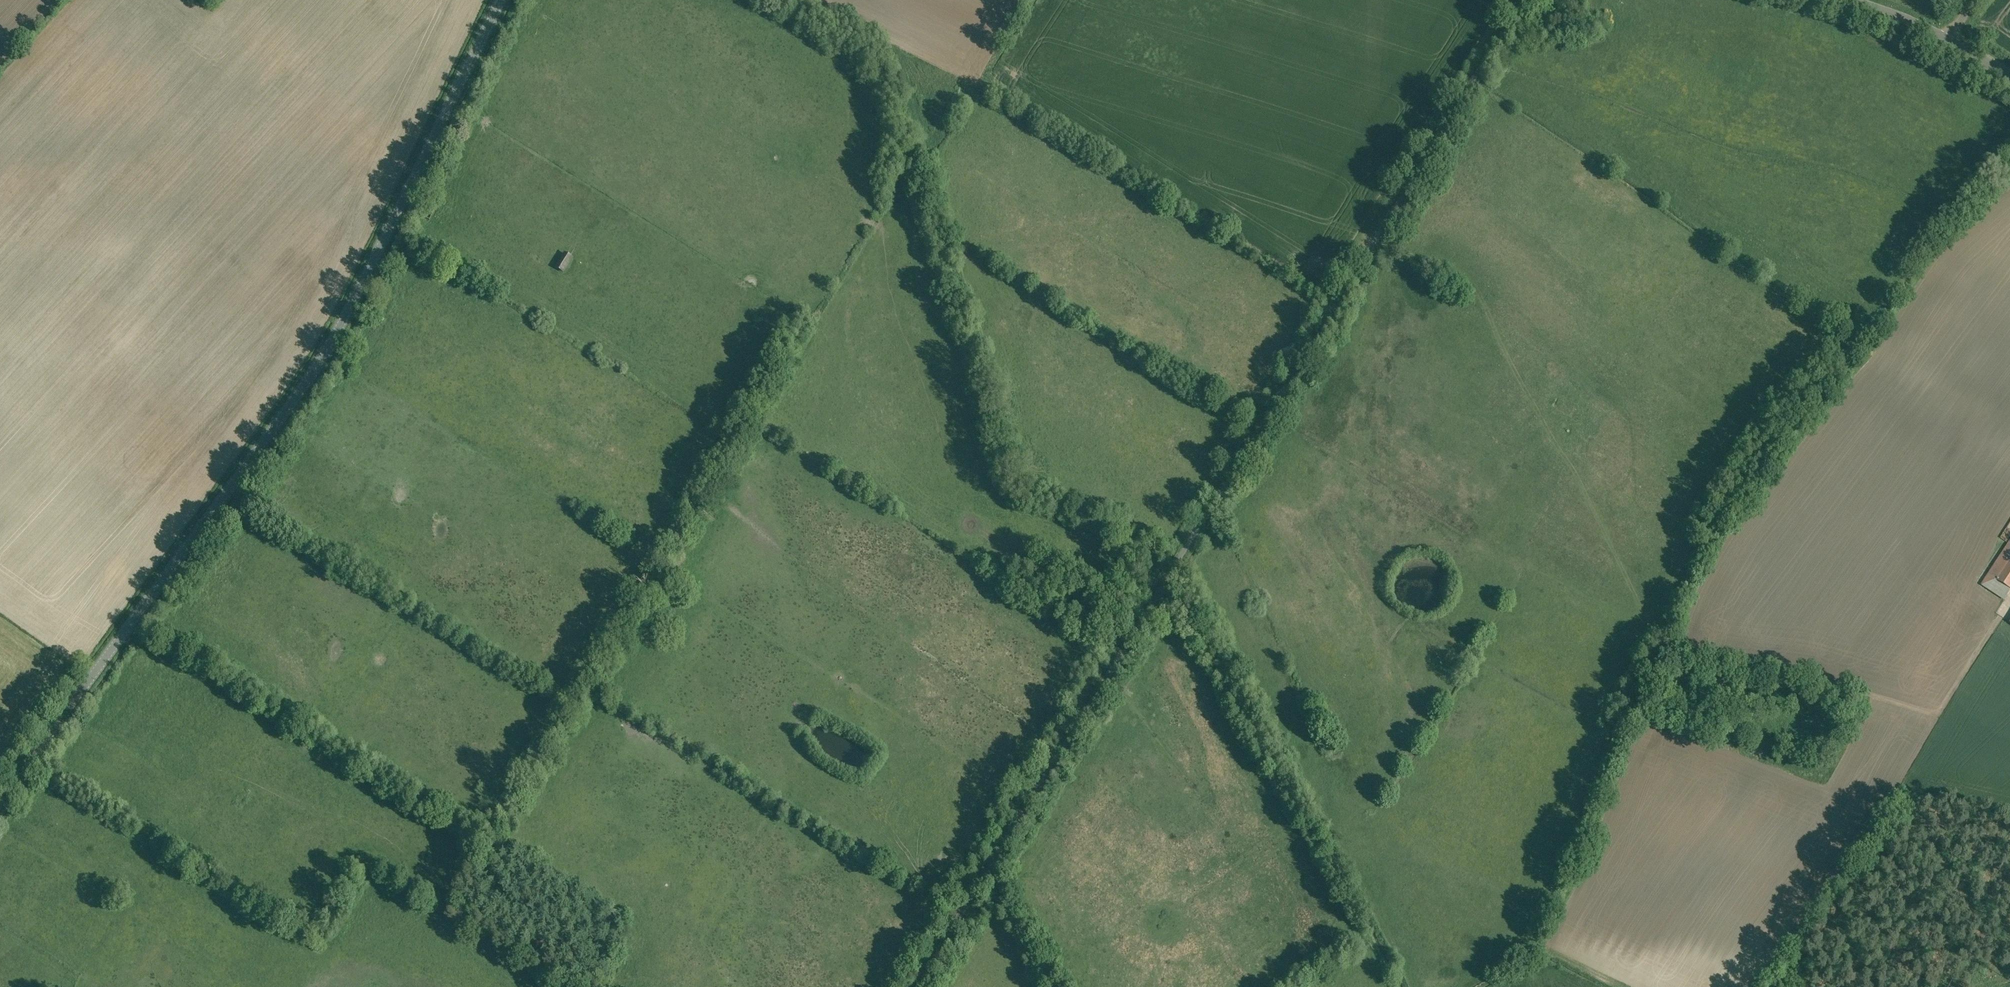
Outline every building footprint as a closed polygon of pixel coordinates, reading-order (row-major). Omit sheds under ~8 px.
[(564,273),(568,257),(560,255),(556,271),(564,273)] [(2005,600),(2009,591),(2009,535),(1980,585),(2005,600)]
